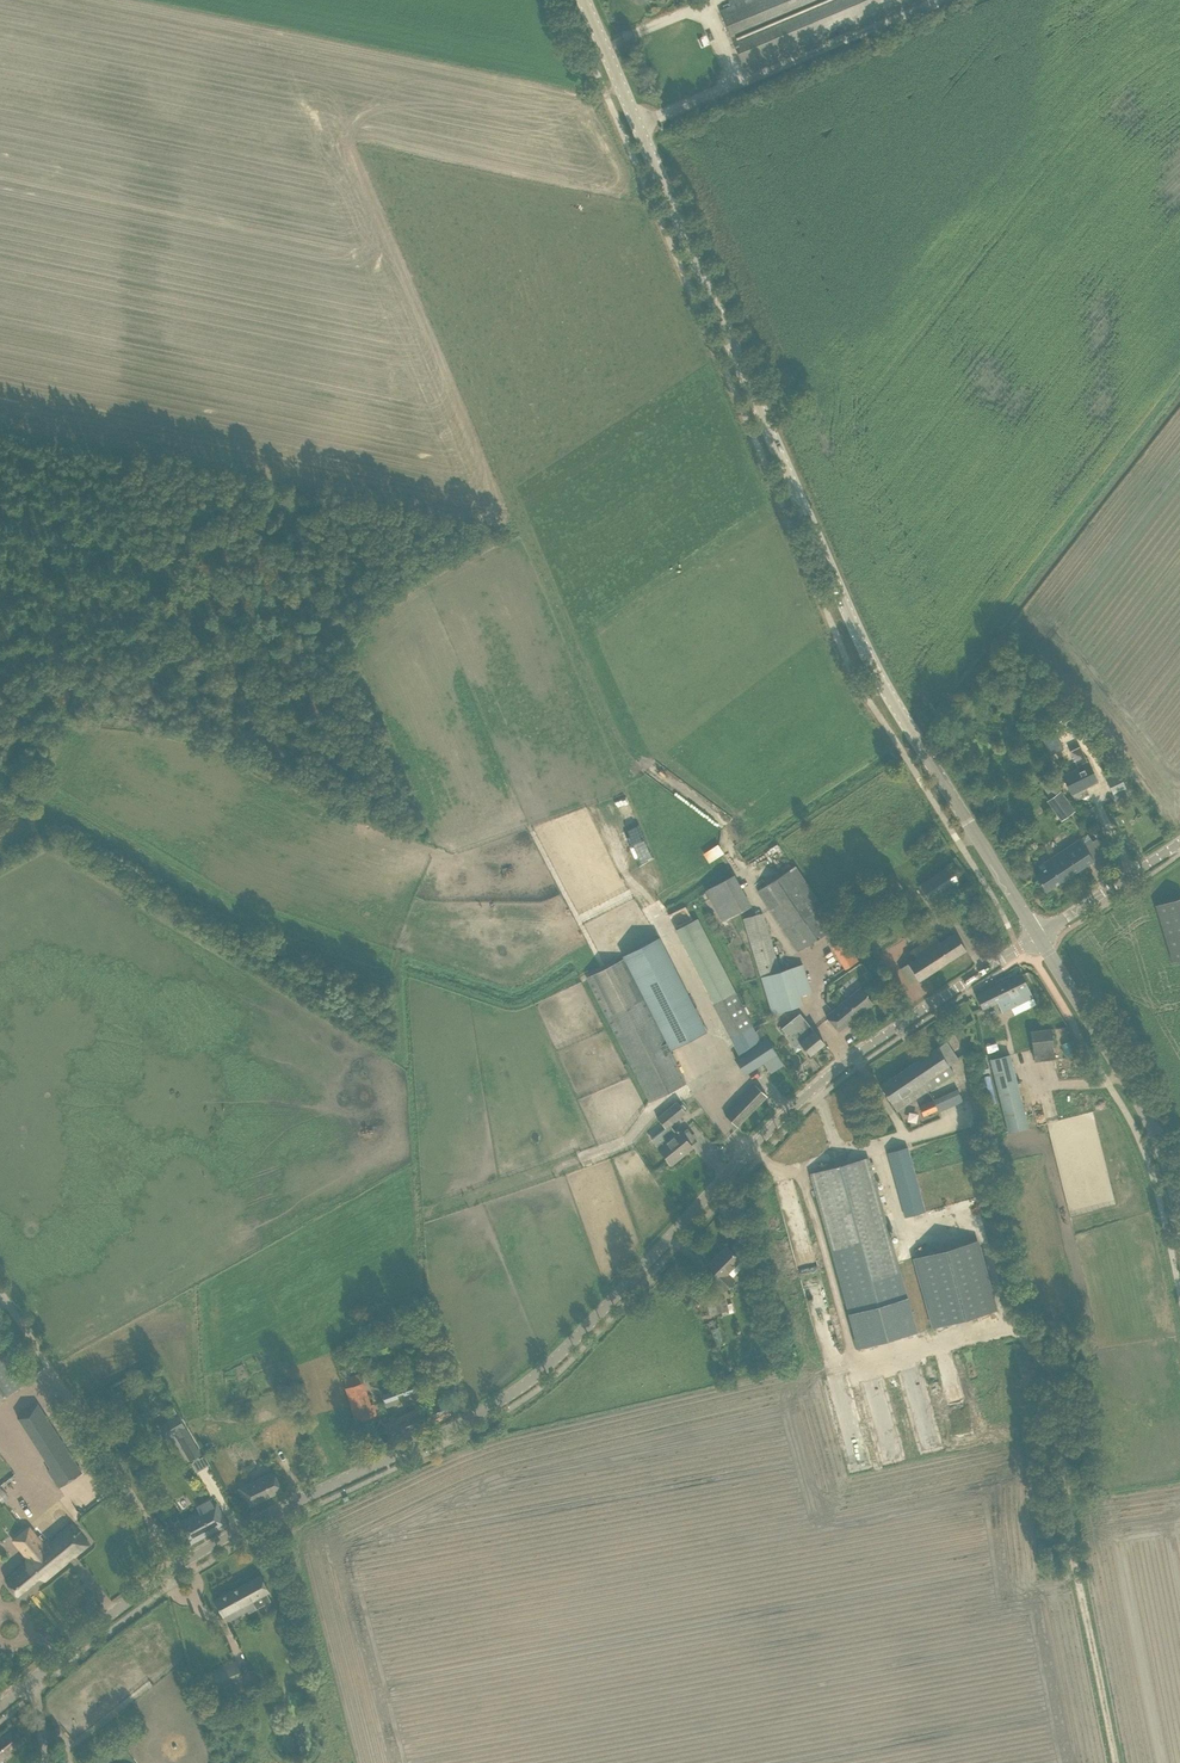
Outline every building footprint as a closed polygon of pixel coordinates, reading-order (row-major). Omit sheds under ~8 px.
[(728,1),(731,7),(719,11),(743,68),(746,67),(749,73),(922,0),(730,0),(728,1)] [(631,843),(644,838),(609,749),(596,754),(631,843)] [(1063,776),(1071,793),(1096,780),(1084,755),(1073,761),(1077,769),(1063,776)] [(1119,774),(1106,781),(1112,794),(1116,801),(1130,795),(1120,774),(1119,774)] [(1075,810),(1061,791),(1046,801),(1060,821),(1075,810)] [(1099,829),(1093,832),(1096,837),(1102,833),(1099,829)] [(1045,869),(1035,875),(1045,891),(1093,860),(1101,855),(1099,853),(1092,841),(1091,839),(1083,845),(1079,839),(1043,862),(1047,867),(1045,869)] [(719,843),(704,853),(710,863),(725,852),(719,843)] [(919,886),(931,904),(951,890),(960,883),(948,865),(938,872),(919,886)] [(757,891),(758,893),(798,951),(835,927),(794,866),(757,891)] [(705,891),(719,916),(722,921),(750,906),(733,875),(705,891)] [(1173,962),(1179,960),(1179,897),(1155,905),(1173,962)] [(811,992),(808,981),(802,964),(780,971),(762,913),(743,919),(768,1002),(772,1014),(802,1005),(799,996),(811,992)] [(713,1004),(730,1036),(752,1025),(696,919),(676,930),(713,1004)] [(916,958),(900,969),(904,975),(910,985),(918,980),(919,981),(966,950),(955,933),(940,942),(935,934),(911,950),(916,958)] [(587,979),(606,1017),(649,1101),(686,1083),(669,1051),(707,1032),(658,937),(622,955),(624,960),(587,979)] [(830,948),(844,969),(858,960),(843,939),(830,948)] [(976,996),(983,1010),(998,1002),(1002,1012),(1033,997),(1022,973),(976,996)] [(826,1016),(838,1031),(873,1004),(860,988),(826,1016)] [(795,1039),(810,1056),(824,1044),(803,1018),(799,1021),(795,1016),(781,1028),(792,1041),(795,1039)] [(1031,1032),(1034,1060),(1054,1058),(1051,1029),(1031,1032)] [(766,1037),(734,1057),(745,1074),(764,1062),(771,1073),(783,1065),(766,1037)] [(949,1065),(958,1059),(946,1041),(880,1086),(896,1111),(928,1090),(954,1073),(949,1065)] [(990,1060),(1008,1133),(1028,1128),(1009,1055),(990,1060)] [(983,1066),(981,1067),(983,1073),(983,1074),(990,1072),(987,1065),(983,1066)] [(725,1115),(737,1127),(767,1096),(755,1084),(725,1115)] [(919,1106),(926,1124),(965,1107),(957,1089),(919,1106)] [(669,1108),(657,1118),(665,1128),(666,1129),(670,1126),(678,1119),(686,1112),(676,1102),(669,1108)] [(665,1128),(651,1139),(659,1149),(663,1154),(671,1164),(692,1146),(684,1137),(677,1129),(674,1132),(670,1126),(666,1129),(665,1128)] [(887,1152),(905,1217),(925,1212),(907,1147),(887,1152)] [(810,1174),(813,1185),(858,1348),(916,1333),(871,1169),(868,1158),(810,1174)] [(975,1241),(915,1257),(934,1327),(995,1311),(975,1241)] [(719,1274),(712,1281),(709,1278),(709,1279),(722,1292),(734,1280),(727,1273),(740,1259),(726,1246),(708,1264),(719,1274)] [(706,1302),(710,1315),(729,1310),(725,1297),(706,1302)] [(24,1384),(0,1346),(0,1400),(24,1384)] [(345,1388),(355,1421),(373,1415),(363,1382),(345,1388)] [(416,1410),(412,1412),(411,1410),(409,1411),(410,1413),(384,1426),(392,1442),(450,1413),(442,1397),(423,1407),(414,1383),(382,1395),(386,1407),(411,1398),(416,1410)] [(48,1469),(45,1471),(57,1489),(80,1474),(35,1405),(15,1418),(48,1469)] [(167,1422),(161,1425),(168,1437),(174,1433),(190,1461),(201,1454),(178,1415),(167,1422)] [(226,1417),(224,1430),(240,1433),(242,1419),(226,1417)] [(203,1455),(199,1458),(204,1467),(209,1465),(203,1455)] [(238,1488),(247,1507),(282,1490),(273,1471),(238,1488)] [(181,1523),(191,1542),(226,1523),(215,1504),(181,1523)] [(18,1569),(5,1580),(20,1598),(43,1579),(44,1580),(67,1561),(67,1560),(73,1555),(74,1556),(88,1544),(72,1523),(44,1546),(28,1526),(11,1540),(27,1560),(17,1568),(18,1569)] [(260,1575),(214,1600),(220,1610),(223,1617),(239,1608),(242,1613),(254,1607),(252,1601),(269,1592),(266,1585),(260,1575)] [(201,1675),(208,1691),(242,1677),(236,1661),(201,1675)] [(277,1682),(275,1676),(267,1679),(270,1685),(277,1682)] [(21,1743),(10,1730),(0,1739),(0,1760),(21,1743)]
